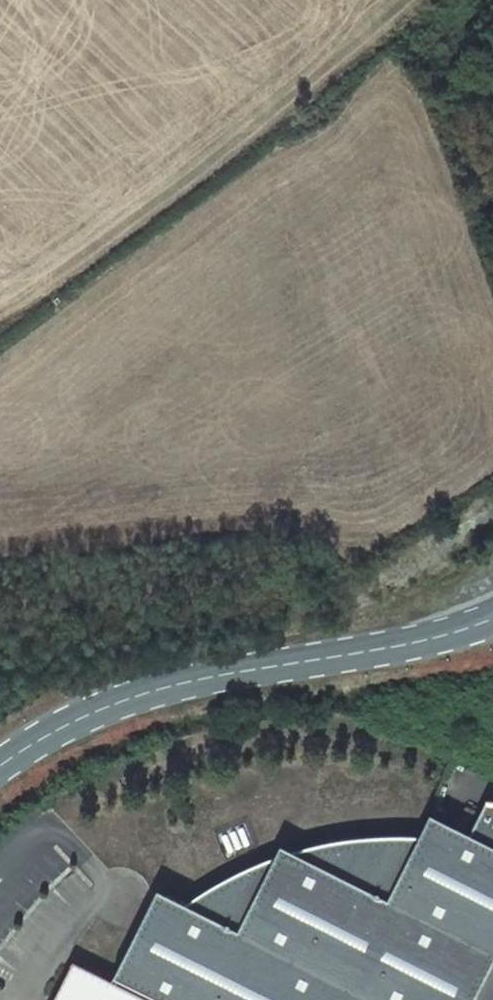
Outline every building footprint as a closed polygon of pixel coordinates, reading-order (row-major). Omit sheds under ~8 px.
[(75,999),(490,999),(492,993),(492,818),(481,842),(464,834),(458,847),(430,845),(421,844),(393,845),(374,847),(368,847),(341,852),(317,857),(290,866),(264,876),(256,880),(229,895),(213,905),(210,906),(208,909),(198,915),(171,903),(163,918),(160,937),(153,939),(129,990),(135,993),(133,997),(87,974),(75,999)] [(464,834),(441,823),(430,845),(458,847),(464,834)] [(160,937),(163,918),(153,939),(160,937)]
